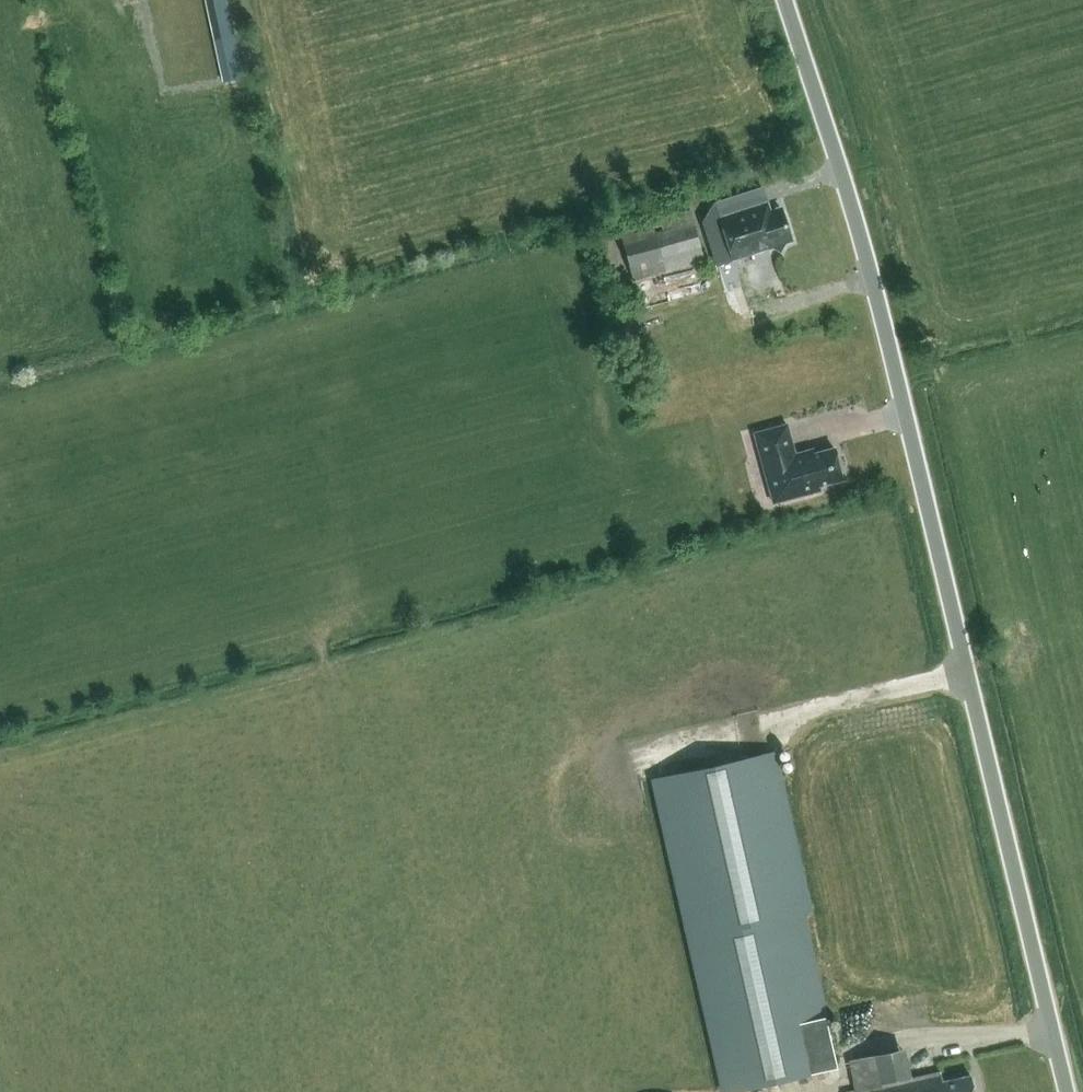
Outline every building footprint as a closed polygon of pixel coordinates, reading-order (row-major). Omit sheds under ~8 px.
[(228,0),(206,0),(224,79),(245,74),(228,0)] [(719,216),(732,258),(793,240),(782,206),(768,211),(765,202),(719,216)] [(620,234),(634,281),(705,260),(691,213),(620,234)] [(703,292),(695,265),(634,282),(642,310),(703,292)] [(813,446),(796,451),(788,422),(753,431),(773,502),(821,489),(820,483),(844,477),(835,445),(815,450),(813,446)] [(654,777),(725,1091),(837,1066),(802,911),(809,909),(773,750),(654,777)] [(970,1074),(943,1080),(942,1072),(879,1087),(871,1053),(848,1058),(856,1091),(974,1091),(970,1074)]
